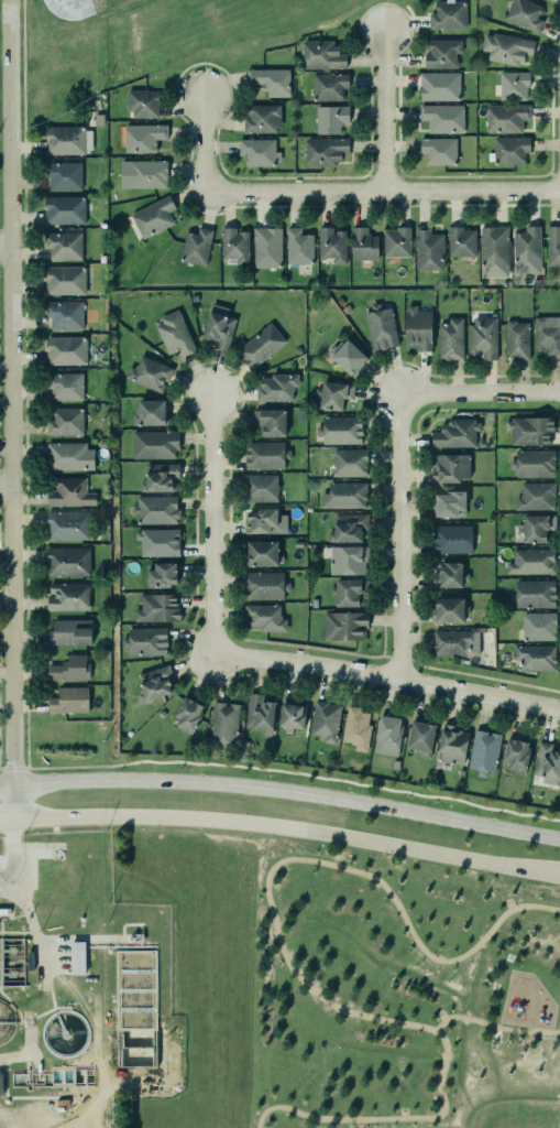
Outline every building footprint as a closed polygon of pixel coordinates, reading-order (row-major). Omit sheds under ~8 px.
[(428,12),(428,28),(464,28),(464,0),(435,0),(436,12),(428,12)] [(543,6),(528,0),(513,0),(505,19),(539,33),(544,21),(538,18),(543,6)] [(515,64),(516,59),(523,61),(524,54),(531,55),(535,40),(492,31),(491,34),(483,33),(481,48),(488,50),(486,58),(515,64)] [(424,67),(455,67),(455,62),(454,59),(454,52),(460,52),(460,39),(427,39),(427,50),(429,50),(429,52),(424,52),(424,67)] [(302,41),(303,69),(346,68),(346,53),(337,54),(336,40),(302,41)] [(247,70),(247,84),(264,84),(265,98),(290,97),(289,69),(247,70)] [(459,72),(459,99),(419,99),(419,72),(459,72)] [(528,100),(529,72),(500,72),(500,100),(528,100)] [(343,101),(343,89),(349,89),(349,74),(313,74),(313,100),(343,101)] [(159,118),(158,90),(129,91),(129,118),(159,118)] [(246,104),(279,104),(279,127),(275,127),(275,131),(242,131),(243,117),(249,116),(249,115),(246,115),(246,104)] [(485,131),(485,104),(529,104),(529,119),(521,119),(521,131),(485,131)] [(464,105),(419,105),(420,120),(428,120),(428,133),(464,133),(464,105)] [(340,134),(341,123),(349,123),(349,106),(317,106),(316,133),(340,134)] [(125,125),(125,153),(156,153),(156,139),(168,139),(168,125),(125,125)] [(46,153),(90,154),(90,127),(46,126),(46,153)] [(495,137),(494,164),(524,165),(524,152),(530,152),(530,138),(495,137)] [(306,139),(306,166),(342,165),(341,153),(349,153),(348,138),(306,139)] [(457,138),(420,139),(420,154),(426,153),(426,165),(457,165),(457,138)] [(275,140),(239,139),(239,154),(246,154),(246,165),(281,165),(281,152),(275,152),(275,140)] [(120,160),(120,187),(166,187),(165,160),(120,160)] [(82,189),(82,162),(45,163),(45,179),(49,178),(49,189),(82,189)] [(128,210),(166,191),(174,205),(166,209),(173,221),(141,238),(128,210)] [(46,197),(45,224),(85,225),(85,197),(46,197)] [(546,225),(559,225),(559,264),(546,264),(546,225)] [(197,226),(211,229),(205,263),(179,259),(185,230),(196,232),(197,226)] [(416,270),(443,270),(444,234),(431,234),(431,226),(416,226),(416,270)] [(447,226),(461,226),(461,229),(474,229),(474,256),(447,256),(447,226)] [(508,277),(507,226),(480,227),(481,277),(508,277)] [(540,272),(540,226),(524,226),(524,233),(513,233),(514,273),(540,272)] [(222,259),(236,259),(236,265),(250,265),(249,232),(237,232),(236,227),(221,228),(222,259)] [(287,264),(314,264),(313,234),(301,235),(301,227),(286,227),(287,264)] [(333,265),(346,264),(346,231),(333,231),(333,227),(319,228),(319,258),(333,258),(333,265)] [(351,260),(378,260),(378,236),(368,236),(368,228),(352,227),(351,260)] [(253,268),(281,268),(282,228),(254,228),(253,268)] [(384,257),(411,257),(411,228),(384,229),(384,257)] [(82,232),(47,233),(48,260),(82,259),(82,232)] [(84,265),(84,293),(45,293),(45,265),(84,265)] [(82,302),(46,302),(46,317),(50,317),(50,329),(82,329),(82,302)] [(371,349),(378,347),(380,348),(386,347),(386,346),(397,344),(389,306),(380,308),(378,302),(370,303),(371,310),(363,312),(371,349)] [(227,316),(229,308),(212,303),(201,342),(228,349),(236,319),(227,316)] [(406,350),(432,349),(432,311),(417,311),(416,305),(405,306),(406,350)] [(158,316),(176,308),(195,349),(180,356),(178,349),(167,354),(154,325),(161,322),(158,316)] [(490,313),(494,313),(494,316),(495,316),(496,358),(481,358),(481,349),(476,349),(477,354),(469,354),(469,323),(472,323),(473,316),(490,316),(490,313)] [(559,315),(559,354),(546,354),(546,347),(545,347),(545,350),(534,351),(532,315),(559,315)] [(438,324),(439,360),(464,360),(463,318),(448,318),(448,323),(438,324)] [(529,321),(505,322),(506,356),(515,356),(515,360),(530,360),(529,321)] [(250,369),(285,340),(270,322),(234,349),(250,369)] [(45,336),(85,335),(85,364),(45,364),(45,336)] [(329,356),(345,338),(365,357),(350,375),(329,356)] [(124,378),(163,393),(173,368),(141,355),(136,368),(129,365),(124,378)] [(270,372),(297,372),(297,386),(293,386),(293,389),(290,389),(290,400),(256,400),(256,386),(259,386),(259,377),(270,377),(270,372)] [(83,400),(83,373),(49,373),(50,400),(83,400)] [(320,409),(343,411),(344,399),(353,400),(354,384),(322,382),(320,409)] [(134,425),(167,425),(168,401),(135,400),(134,425)] [(51,406),(81,406),(81,433),(45,433),(45,419),(53,419),(53,415),(51,413),(51,410),(51,406)] [(285,437),(286,409),(254,409),(253,425),(257,425),(257,436),(285,437)] [(321,415),(360,414),(360,426),(361,426),(361,427),(361,432),(362,432),(362,434),(360,434),(360,441),(361,441),(361,443),(321,443),(321,434),(316,434),(315,426),(321,426),(321,415)] [(512,445),(551,445),(550,432),(555,432),(555,418),(505,418),(506,430),(512,430),(512,445)] [(432,431),(432,447),(477,447),(478,421),(441,420),(441,431),(432,431)] [(178,431),(132,432),(133,459),(178,458),(178,431)] [(284,441),(245,442),(245,470),(284,469),(284,459),(291,459),(290,450),(284,450),(284,441)] [(46,442),(86,442),(86,447),(92,447),(92,469),(46,469),(46,442)] [(514,448),(553,448),(553,476),(515,476),(515,468),(508,468),(508,458),(514,458),(514,448)] [(367,449),(334,449),(334,476),(366,477),(367,449)] [(470,454),(433,455),(434,483),(461,482),(461,479),(470,479),(470,454)] [(178,463),(145,464),(146,482),(140,483),(140,492),(179,491),(178,463)] [(278,502),(277,474),(243,475),(244,502),(278,502)] [(53,476),(85,476),(85,491),(95,491),(95,505),(46,505),(46,489),(54,489),(54,487),(53,476)] [(520,481),(553,481),(553,496),(552,496),(552,509),(514,509),(514,497),(518,497),(518,494),(520,491),(520,481)] [(321,509),(367,508),(367,482),(328,483),(328,493),(321,493),(321,509)] [(430,501),(435,501),(435,494),(436,490),(463,490),(464,508),(463,508),(463,514),(457,514),(457,516),(433,516),(433,514),(430,514),(430,501)] [(135,496),(175,495),(175,508),(178,508),(178,518),(175,518),(175,522),(135,523),(135,513),(131,513),(131,505),(135,505),(135,496)] [(287,515),(278,515),(278,509),(246,509),(246,533),(286,533),(287,515)] [(45,539),(88,539),(88,510),(45,510),(45,539)] [(553,513),(553,529),(543,529),(543,530),(545,530),(545,541),(534,541),(534,542),(530,542),(530,541),(521,542),(521,531),(516,531),(516,523),(521,523),(521,514),(548,513),(553,513)] [(368,514),(334,514),(334,532),(328,532),(328,542),(362,542),(362,530),(368,530),(368,514)] [(471,524),(471,552),(432,552),(432,524),(471,524)] [(177,528),(177,555),(140,554),(140,539),(134,539),(134,531),(139,531),(139,528),(177,528)] [(279,541),(247,541),(248,566),(280,565),(279,541)] [(331,575),(366,575),(367,547),(331,546),(331,575)] [(47,548),(48,576),(91,575),(90,548),(47,548)] [(555,574),(555,549),(513,550),(513,562),(507,562),(507,575),(555,574)] [(153,561),(179,561),(179,576),(175,576),(175,583),(168,583),(168,586),(146,586),(146,568),(153,568),(153,561)] [(438,562),(461,561),(461,572),(468,572),(468,581),(461,581),(461,586),(438,586),(438,583),(431,583),(431,572),(438,571),(438,562)] [(244,571),(243,598),(283,598),(283,590),(289,590),(289,582),(282,582),(282,572),(244,571)] [(514,578),(553,578),(553,590),(554,590),(554,597),(553,597),(553,606),(515,606),(514,578)] [(333,580),(333,596),(336,596),(336,607),(368,606),(367,579),(333,580)] [(46,609),(88,609),(88,582),(51,582),(51,589),(54,589),(54,596),(46,596),(46,609)] [(135,621),(179,621),(179,594),(140,594),(141,609),(135,609),(135,621)] [(466,598),(435,598),(436,623),(466,622),(466,598)] [(243,604),(278,604),(278,614),(281,614),(281,618),(285,618),(285,630),(259,630),(259,627),(246,627),(246,616),(243,616),(243,604)] [(322,611),(322,638),(363,638),(363,627),(366,627),(366,611),(322,611)] [(556,613),(523,612),(523,640),(556,641),(556,613)] [(91,620),(53,619),(53,630),(48,629),(48,644),(91,645),(91,620)] [(167,627),(126,628),(126,646),(129,646),(129,656),(167,655),(167,627)] [(479,655),(480,631),(434,631),(434,655),(479,655)] [(556,645),(514,646),(514,659),(520,659),(520,671),(556,670),(556,645)] [(48,665),(48,680),(88,679),(88,655),(65,655),(65,665),(48,665)] [(144,702),(173,693),(169,681),(174,679),(170,664),(135,675),(144,702)] [(88,712),(88,687),(59,687),(59,697),(48,698),(49,713),(88,712)] [(247,727),(263,727),(263,735),(273,736),(275,702),(264,702),(264,694),(248,693),(247,727)] [(183,695),(201,705),(199,709),(202,712),(190,734),(175,725),(178,717),(173,715),(183,695)] [(282,733),(293,734),(293,729),(303,729),(304,698),(283,697),(282,733)] [(210,698),(207,731),(215,731),(215,739),(227,740),(227,735),(234,736),(237,701),(210,698)] [(324,743),(336,744),(341,704),(314,701),(310,735),(324,736),(324,743)] [(345,704),(339,740),(354,742),(353,749),(365,751),(370,724),(366,724),(369,712),(359,709),(360,706),(345,704)] [(378,714),(399,717),(398,724),(402,724),(397,748),(373,742),(378,714)] [(432,758),(434,723),(410,722),(409,748),(422,749),(422,757),(432,758)] [(470,730),(443,725),(437,752),(442,753),(441,761),(464,766),(470,730)] [(501,734),(474,730),(469,769),(496,772),(501,734)] [(530,741),(506,739),(503,770),(527,772),(530,741)] [(530,773),(541,776),(540,781),(558,784),(559,771),(559,750),(552,749),(552,750),(548,749),(549,745),(552,742),(537,739),(530,773)] [(71,974),(86,974),(86,941),(71,941),(71,974)]
